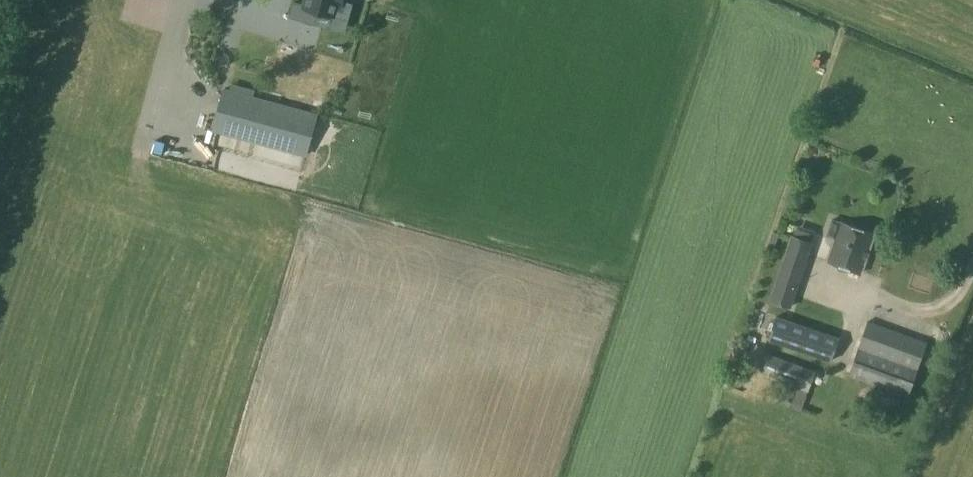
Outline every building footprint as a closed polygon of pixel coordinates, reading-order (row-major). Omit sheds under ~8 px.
[(277,20),(283,0),(236,0),(234,7),(277,20)] [(303,5),(294,2),(290,16),(315,23),(318,11),(334,15),(339,0),(342,1),(342,0),(305,0),(303,5)] [(317,113),(222,88),(210,132),(306,157),(317,113)] [(831,218),(825,236),(836,239),(828,261),(862,272),(875,233),(841,222),(831,218)] [(770,299),(791,306),(812,242),(792,235),(770,299)] [(806,350),(834,359),(840,341),(814,332),(814,330),(774,317),(768,338),(806,350)] [(868,321),(849,376),(872,384),(902,395),(921,340),(868,321)] [(769,353),(761,373),(784,382),(777,401),(801,410),(815,370),(810,369),(811,366),(778,352),(776,356),(769,353)]
